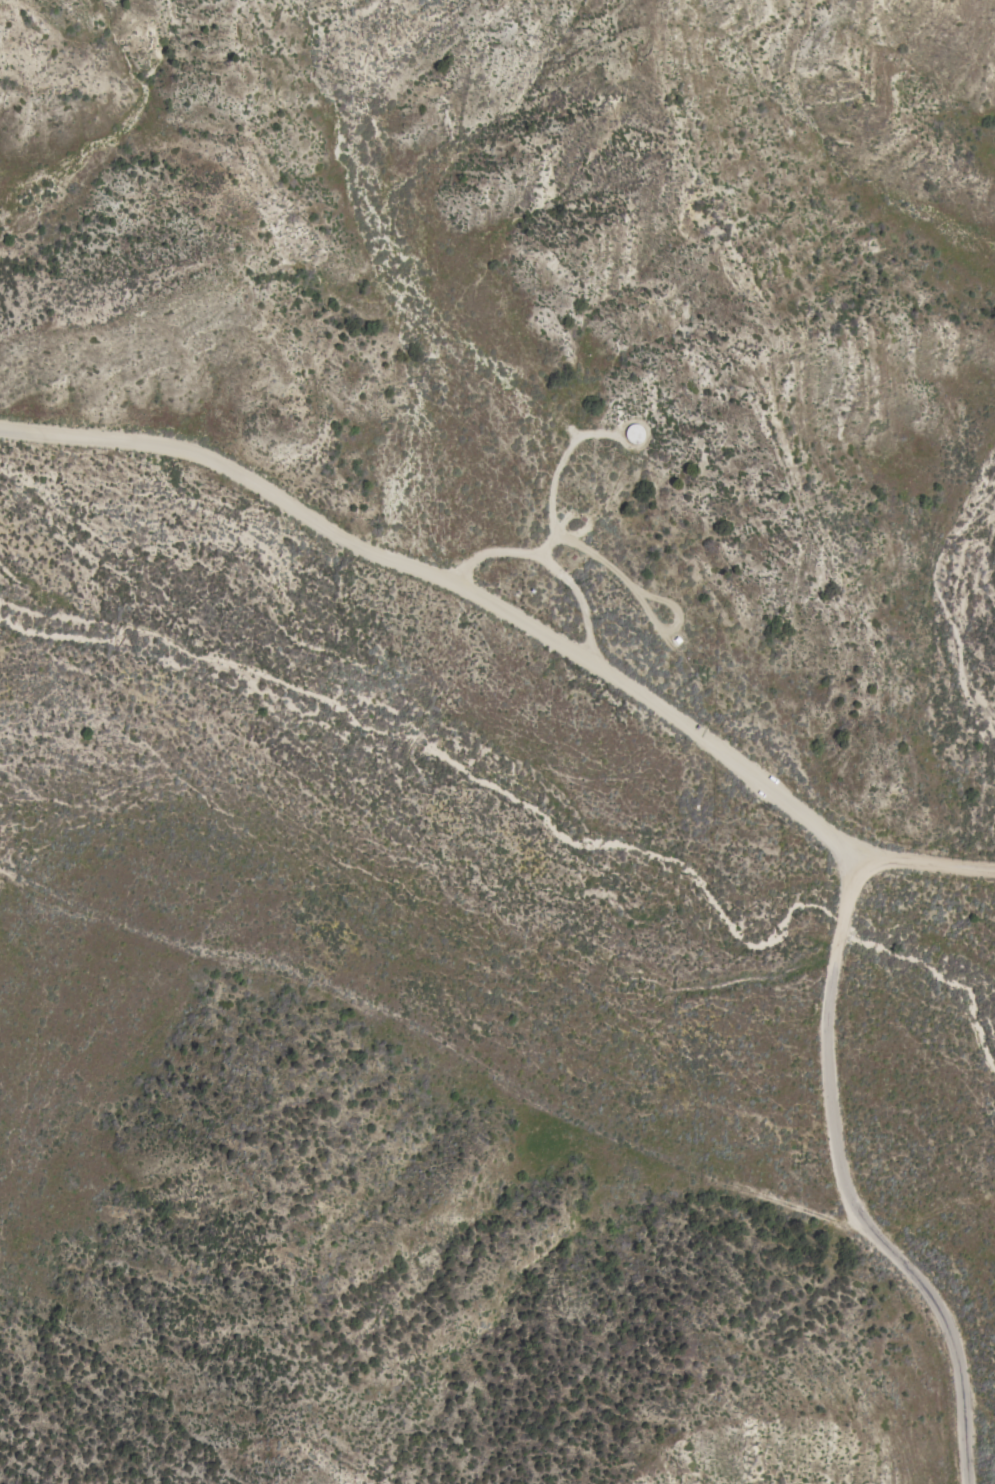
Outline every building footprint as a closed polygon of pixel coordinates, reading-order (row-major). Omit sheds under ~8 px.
[(644,439),(643,440),(642,441),(641,442),(639,443),(637,444),(636,444),(634,444),(632,443),(631,442),(629,441),(628,440),(627,439),(626,437),(626,436),(625,434),(625,432),(626,430),(627,429),(628,427),(629,426),(630,425),(632,424),(634,424),(635,424),(637,424),(639,424),(640,425),(642,426),(643,427),(644,428),(645,430),(645,432),(645,434),(645,435),(645,437),(644,439)]
